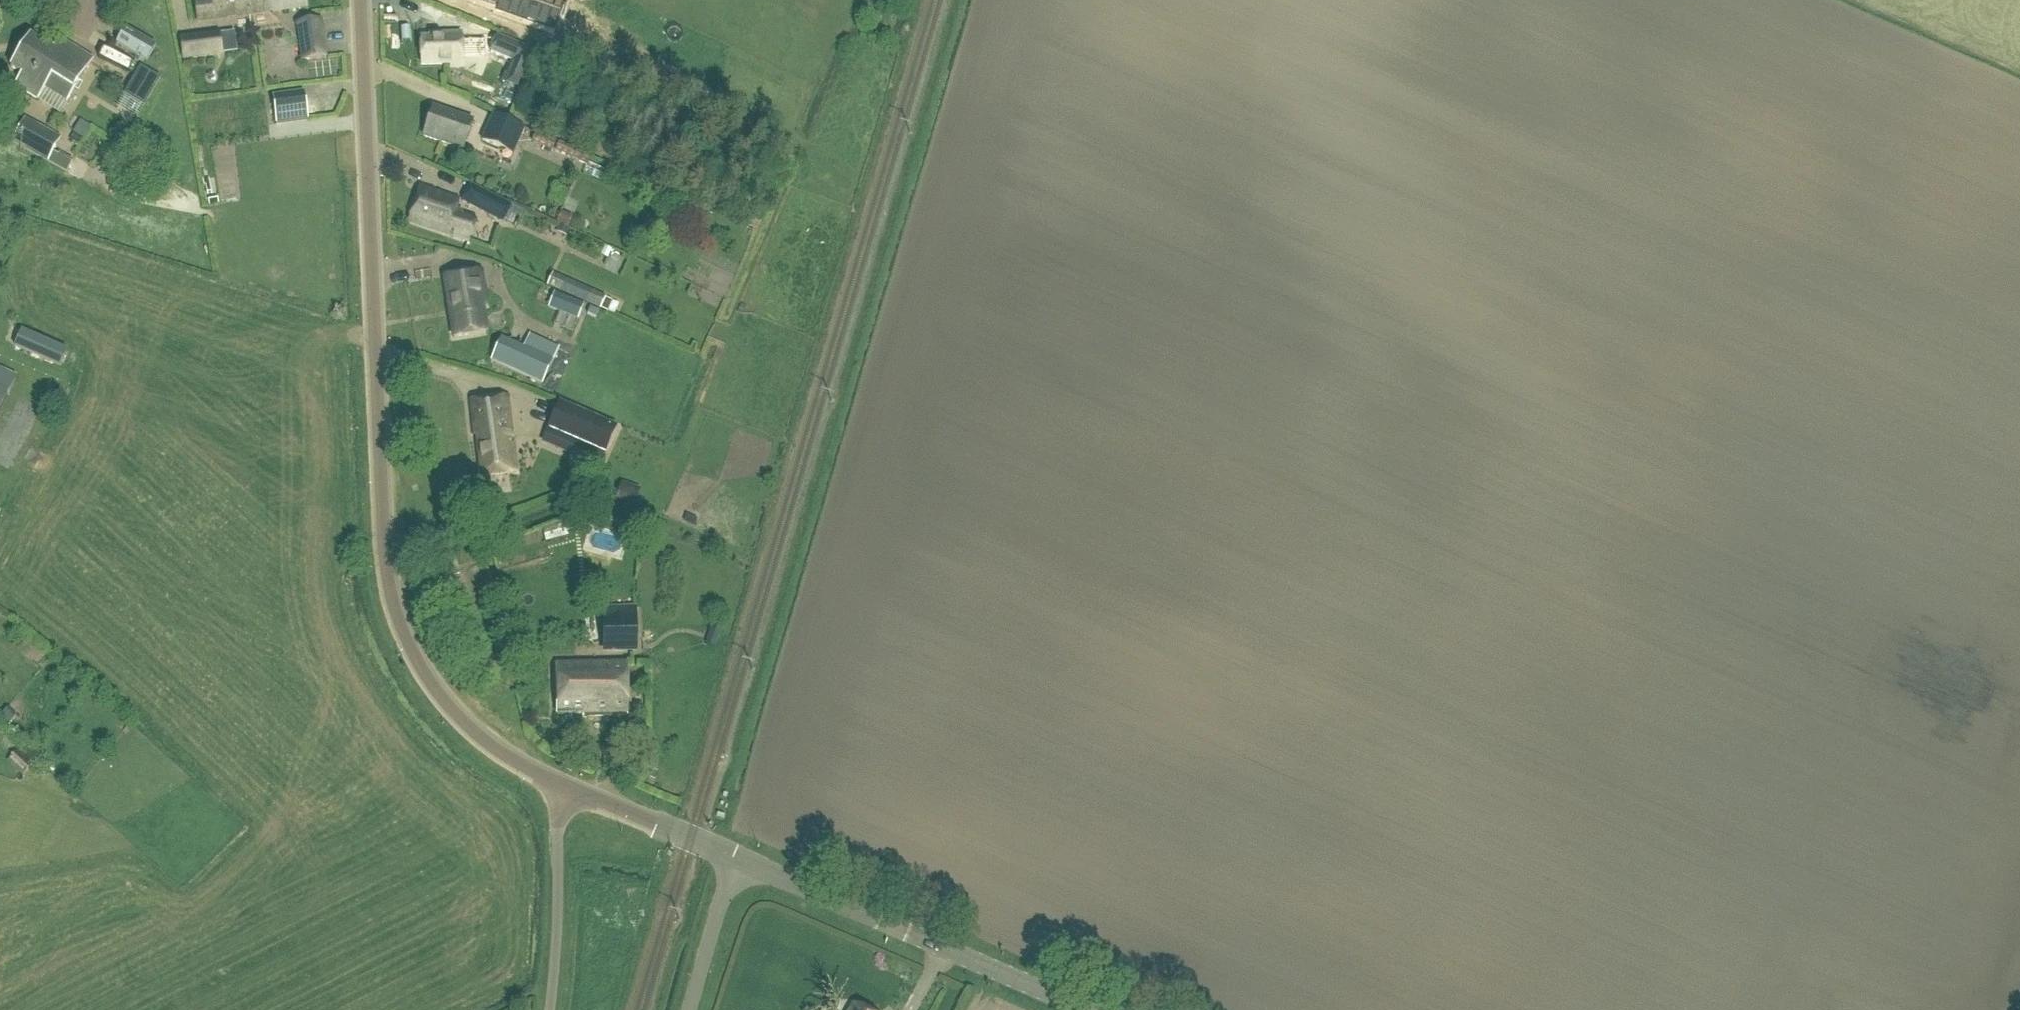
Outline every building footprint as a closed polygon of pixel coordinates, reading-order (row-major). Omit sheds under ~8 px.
[(248,0),(211,0),(211,1),(195,4),(197,21),(250,14),(248,0)] [(250,14),(290,9),(307,6),(306,0),(248,0),(250,14)] [(498,6),(497,9),(539,24),(547,0),(480,0),(498,6)] [(326,58),(321,20),(298,23),(303,61),(326,58)] [(505,85),(524,92),(545,38),(515,26),(506,49),(499,46),(495,56),(514,63),(505,85)] [(156,47),(126,29),(116,46),(146,63),(156,47)] [(464,68),(462,35),(445,35),(445,38),(421,39),(422,66),(451,65),(451,69),(464,68)] [(490,51),(490,35),(467,35),(466,50),(490,51)] [(52,50),(30,37),(10,68),(21,75),(14,86),(37,101),(44,90),(66,103),(93,60),(59,39),(52,50)] [(185,49),(186,61),(226,59),(226,47),(185,49)] [(160,80),(140,68),(124,97),(144,108),(160,80)] [(311,122),(309,90),(275,92),(277,125),(311,122)] [(474,121),(434,108),(425,137),(464,151),(474,121)] [(525,131),(492,116),(480,142),(514,157),(525,131)] [(61,139),(25,120),(12,143),(48,162),(61,139)] [(91,127),(81,121),(74,134),(84,140),(91,127)] [(556,143),(536,134),(531,143),(552,153),(556,143)] [(591,158),(559,143),(554,152),(586,168),(591,158)] [(214,153),(216,174),(231,173),(229,151),(214,153)] [(58,157),(53,154),(49,162),(67,172),(72,163),(59,156),(58,157)] [(512,206),(471,185),(461,205),(501,226),(512,206)] [(459,201),(420,187),(409,221),(438,231),(469,241),(477,218),(456,211),(459,201)] [(487,333),(478,272),(446,277),(455,337),(487,333)] [(68,352),(23,332),(16,347),(61,367),(68,352)] [(530,349),(503,341),(496,367),(531,378),(533,370),(553,377),(562,348),(534,339),(530,349)] [(0,369),(0,412),(17,377),(0,369)] [(516,471),(507,397),(471,401),(475,436),(477,436),(482,477),(511,473),(511,472),(516,471)] [(616,427),(559,403),(547,431),(604,455),(616,427)] [(635,654),(633,607),(602,608),(604,655),(635,654)] [(628,716),(627,664),(557,665),(558,714),(584,714),(584,717),(628,716)] [(34,764),(19,749),(9,760),(24,775),(34,764)]
